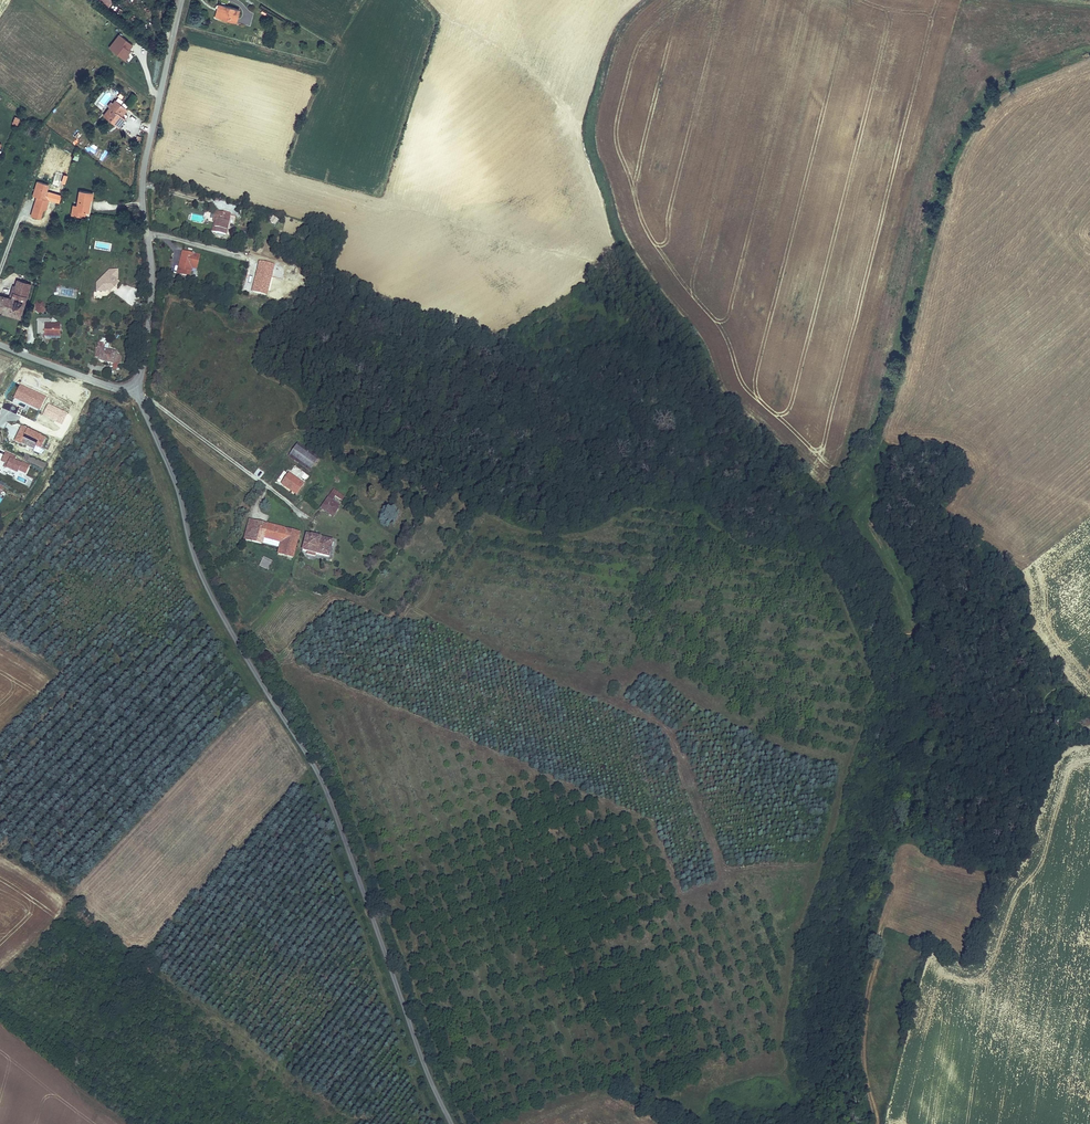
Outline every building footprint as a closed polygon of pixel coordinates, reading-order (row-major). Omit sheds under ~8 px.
[(112,0),(98,0),(109,8),(114,1),(112,0)] [(240,10),(218,4),(214,17),(237,23),(240,10)] [(134,45),(119,34),(108,47),(126,61),(130,56),(128,54),(131,51),(130,50),(134,45)] [(123,116),(128,109),(115,99),(113,102),(111,101),(108,105),(109,107),(103,115),(120,127),(126,119),(123,116)] [(50,184),(37,181),(32,196),(36,197),(30,216),(41,219),(43,210),(46,211),(49,200),(47,200),(49,192),(47,191),(50,184)] [(91,200),(93,201),(94,193),(79,190),(76,205),(73,204),(71,215),(86,218),(87,213),(89,213),(91,200)] [(6,206),(3,214),(10,216),(13,208),(6,206)] [(232,216),(216,212),(213,222),(215,223),(212,231),(228,235),(232,216)] [(274,225),(278,221),(274,217),(270,221),(274,225)] [(183,275),(191,277),(193,269),(197,270),(201,256),(183,251),(177,270),(183,272),(183,275)] [(270,271),(257,268),(256,274),(257,274),(253,291),(269,295),(270,290),(266,289),(270,271)] [(119,271),(110,270),(97,283),(96,291),(106,291),(108,290),(110,288),(112,289),(115,286),(115,283),(117,282),(119,279),(119,271)] [(0,295),(0,310),(4,312),(17,316),(22,302),(26,303),(32,284),(18,280),(15,291),(12,299),(9,298),(0,295)] [(110,288),(108,290),(111,293),(120,285),(117,282),(115,283),(115,286),(112,289),(110,288)] [(17,316),(4,312),(3,316),(20,321),(26,303),(22,302),(17,316)] [(31,310),(35,313),(40,305),(36,303),(31,310)] [(41,313),(43,314),(47,310),(40,305),(35,313),(39,315),(41,313)] [(50,323),(50,319),(38,319),(37,334),(45,334),(45,339),(60,340),(61,323),(50,323)] [(103,348),(104,343),(99,342),(95,358),(99,358),(98,361),(113,365),(112,370),(117,371),(118,365),(120,365),(122,356),(118,352),(103,348)] [(19,384),(12,398),(41,411),(47,397),(19,384)] [(42,450),(47,438),(22,427),(14,441),(23,445),(25,441),(37,446),(36,447),(42,450)] [(317,460),(296,445),(287,458),(309,473),(317,460)] [(6,452),(1,462),(6,464),(4,468),(18,475),(20,472),(26,475),(30,465),(22,462),(21,464),(13,460),(15,456),(6,452)] [(283,471),(276,481),(296,496),(309,477),(294,466),(288,474),(283,471)] [(345,497),(333,490),(319,510),(332,518),(340,507),(339,506),(345,497)] [(261,546),(263,540),(279,544),(276,556),(293,560),(300,533),(245,519),(239,540),(261,546)] [(315,555),(328,559),(332,541),(305,535),(300,552),(308,553),(307,555),(315,557),(315,555)]
